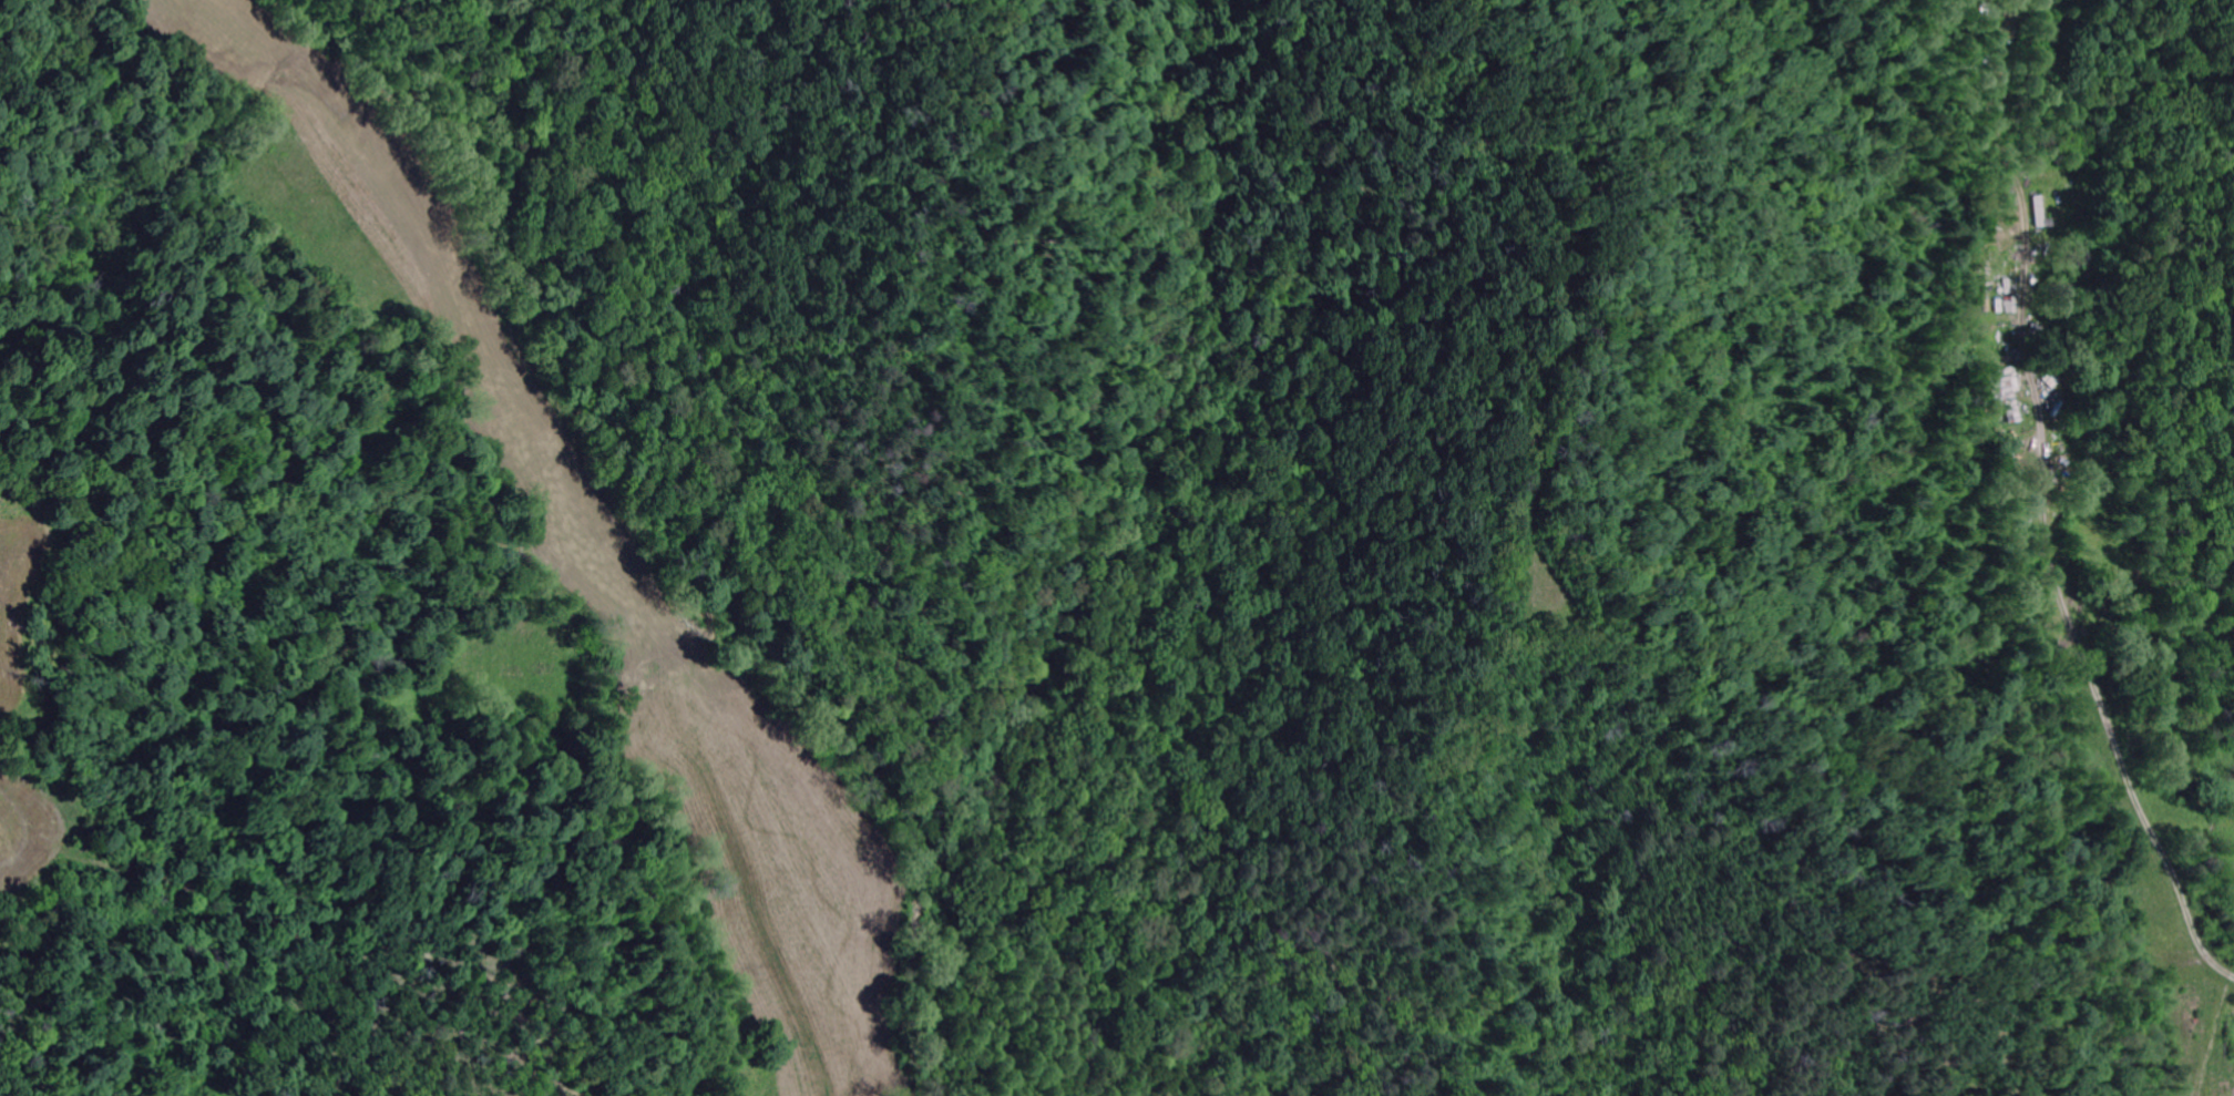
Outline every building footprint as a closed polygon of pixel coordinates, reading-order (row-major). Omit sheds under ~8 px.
[(2009,392),(2012,392),(2009,368),(1982,372),(1985,396),(1995,395),(1999,424),(2013,422),(2009,392)]
